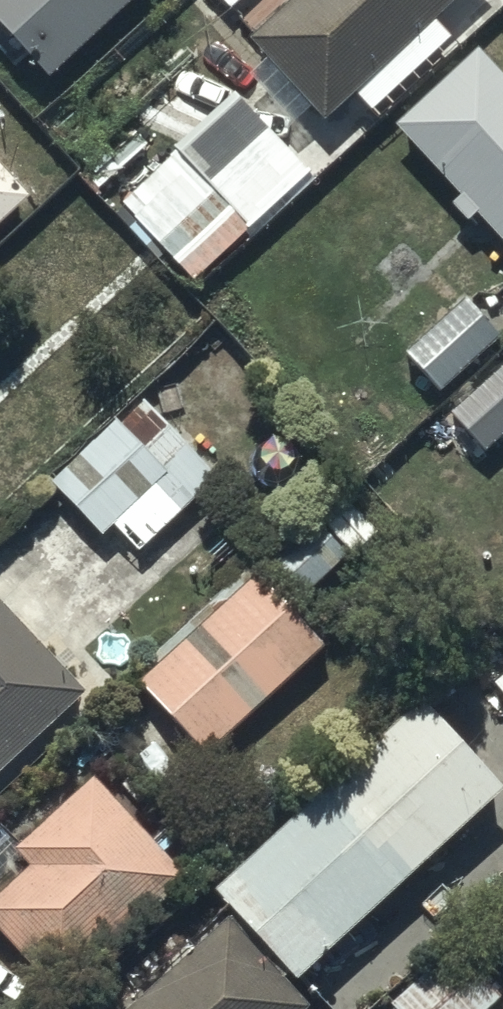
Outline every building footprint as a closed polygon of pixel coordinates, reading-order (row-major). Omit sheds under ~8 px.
[(52,76),(134,0),(0,0),(0,20),(52,76)] [(324,111),(447,0),(282,0),(249,29),(324,111)] [(395,115),(463,187),(453,196),(468,212),(475,205),(502,234),(502,67),(476,38),(395,115)] [(0,159),(0,228),(34,197),(0,159)] [(406,347),(439,385),(500,332),(467,294),(406,347)] [(484,445),(502,428),(502,358),(449,405),(484,445)] [(111,520),(136,545),(215,466),(143,393),(120,416),(113,410),(48,475),(102,529),(111,520)] [(139,673),(203,745),(321,639),(257,568),(139,673)] [(85,691),(0,594),(0,765),(85,691)] [(295,969),(502,781),(502,779),(423,691),(214,880),(295,969)] [(0,885),(0,922),(67,999),(191,890),(178,875),(183,871),(93,769),(13,838),(30,858),(0,885)] [(118,1008),(294,1008),(307,997),(227,909),(118,1008)] [(401,1008),(478,1008),(500,989),(475,962),(497,941),(475,917),(389,996),(401,1008)]
